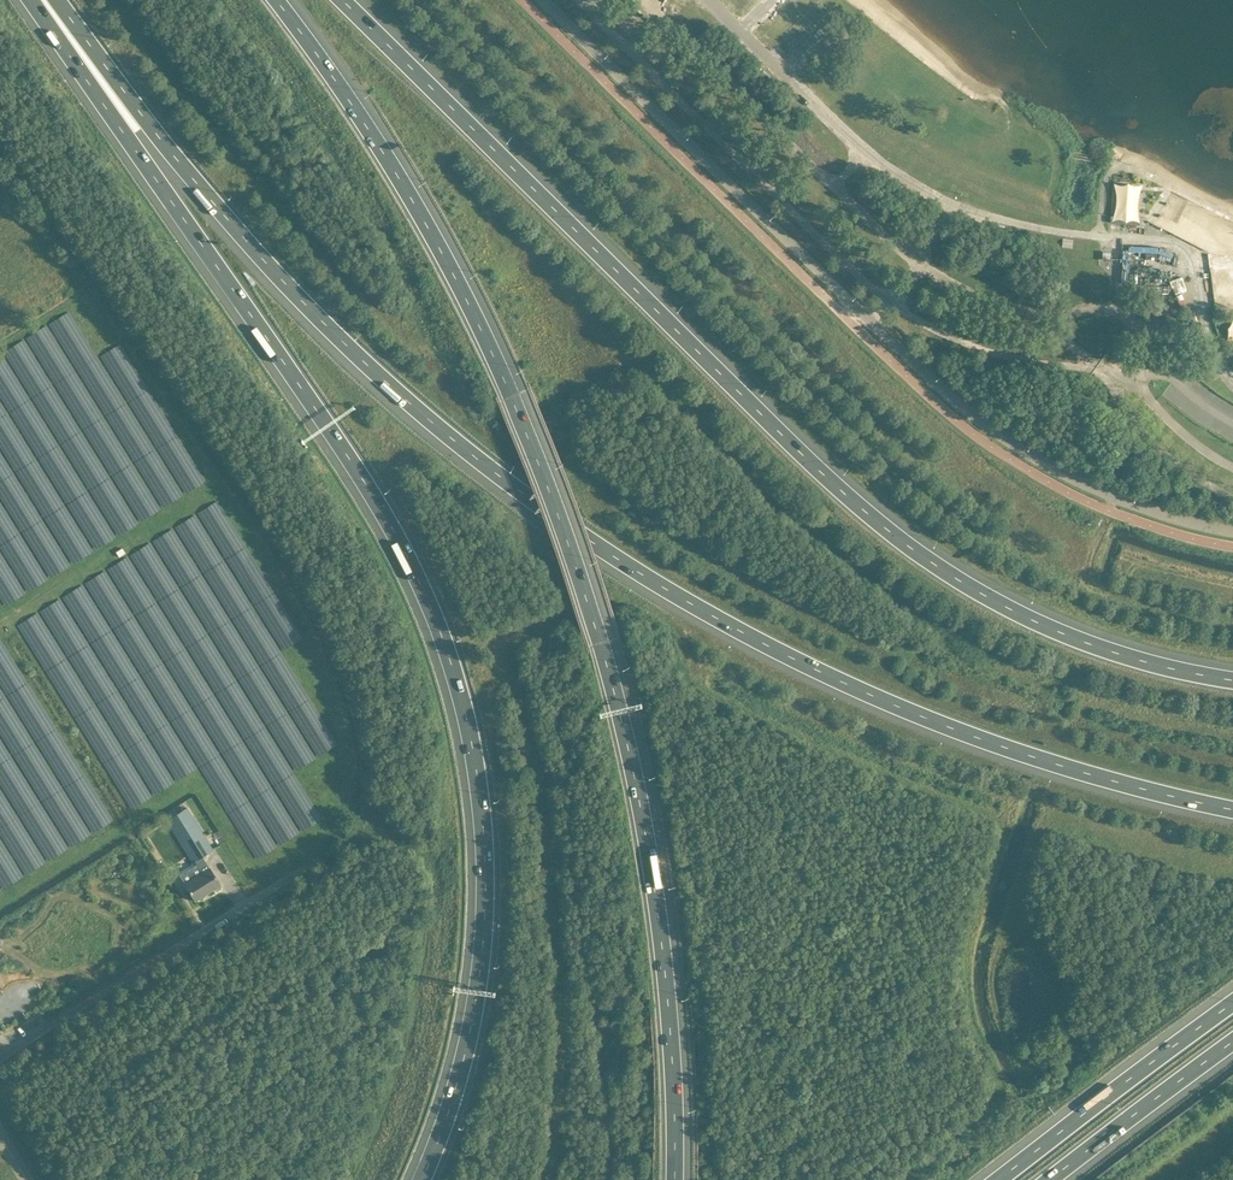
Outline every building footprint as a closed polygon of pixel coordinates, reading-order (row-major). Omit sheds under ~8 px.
[(783,16),(794,7),(787,0),(768,0),(783,16)] [(933,70),(925,80),(934,88),(943,79),(933,70)] [(842,114),(859,130),(867,121),(851,105),(842,114)] [(983,106),(979,117),(991,121),(995,110),(983,106)] [(881,134),(874,146),(885,153),(892,140),(881,134)] [(946,175),(942,188),(953,192),(958,179),(946,175)] [(1179,206),(1173,223),(1195,231),(1201,213),(1179,206)] [(1111,252),(1103,252),(1103,260),(1111,260),(1111,252)] [(1232,301),(1232,276),(1223,276),(1222,301),(1232,301)] [(0,354),(0,366),(13,367),(14,369),(24,370),(32,366),(34,369),(41,367),(40,368),(42,372),(48,369),(56,369),(64,365),(71,366),(66,357),(72,356),(73,360),(79,357),(83,365),(90,365),(91,360),(97,357),(74,314),(0,354)] [(101,355),(108,367),(128,355),(121,343),(101,355)] [(208,515),(212,522),(227,513),(220,500),(199,511),(203,518),(208,515)] [(134,577),(134,568),(146,568),(146,573),(155,573),(161,573),(163,576),(165,575),(177,575),(181,581),(190,581),(194,589),(200,589),(204,596),(204,525),(199,516),(85,578),(94,595),(105,595),(105,589),(111,585),(111,582),(124,582),(133,577),(134,577)] [(122,547),(115,551),(119,557),(126,552),(122,547)] [(85,585),(18,622),(27,638),(81,608),(78,602),(91,595),(85,585)] [(0,642),(0,666),(14,665),(13,658),(3,640),(0,642)] [(204,854),(212,849),(186,808),(168,820),(194,861),(196,860),(204,854)] [(227,863),(236,857),(228,845),(219,851),(227,863)] [(203,872),(185,883),(189,890),(190,892),(195,900),(222,883),(216,873),(212,867),(204,854),(196,860),(203,872)]
